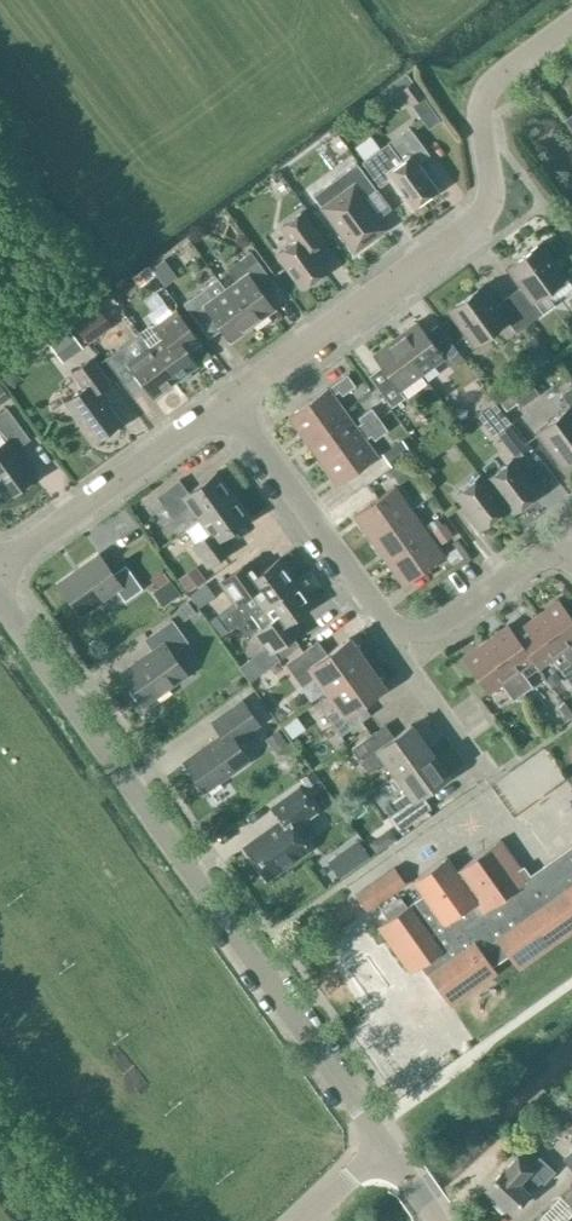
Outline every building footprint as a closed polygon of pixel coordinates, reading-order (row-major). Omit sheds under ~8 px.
[(424,96),(413,81),(400,91),(428,128),(440,119),(423,96),(424,96)] [(563,117),(571,130),(571,110),(563,117)] [(409,127),(387,143),(361,162),(379,187),(389,179),(411,209),(436,190),(417,163),(429,155),(409,127)] [(321,208),(353,251),(385,228),(363,199),(375,190),(356,163),(314,195),(323,207),(321,208)] [(301,289),(327,270),(308,243),(319,235),(302,212),(280,227),(291,242),(276,254),(301,289)] [(520,288),(508,296),(528,323),(553,305),(545,293),(566,278),(540,243),(517,260),(521,265),(509,274),(520,288)] [(236,281),(225,289),(251,326),(274,309),(265,297),(277,288),(252,253),(228,270),(236,281)] [(162,295),(178,293),(175,273),(181,272),(178,254),(155,258),(162,295)] [(229,342),(251,326),(225,289),(213,298),(205,287),(182,304),(208,339),(220,330),(229,342)] [(516,332),(528,323),(508,296),(496,305),(486,291),(474,299),(470,294),(447,311),(472,346),(507,321),(516,332)] [(96,306),(72,323),(85,341),(109,324),(96,306)] [(140,335),(175,382),(198,365),(189,354),(201,345),(176,311),(154,328),(150,328),(140,335)] [(417,322),(394,339),(421,374),(443,358),(449,367),(462,358),(437,325),(425,334),(417,322)] [(67,326),(47,341),(62,361),(82,346),(67,326)] [(152,398),(175,382),(140,335),(106,361),(132,396),(144,387),(152,398)] [(399,391),(421,374),(394,339),(372,355),(381,367),(368,376),(391,407),(404,398),(399,391)] [(93,443),(121,422),(97,391),(109,382),(91,359),(71,374),(82,390),(64,404),(93,443)] [(288,417),(304,439),(343,411),(332,395),(338,391),(342,396),(355,386),(347,374),(327,388),(288,417)] [(0,383),(0,402),(9,395),(0,383)] [(562,395),(570,407),(535,432),(561,467),(571,459),(571,387),(562,395)] [(507,411),(516,403),(509,393),(499,402),(507,411)] [(35,477),(15,450),(29,440),(7,408),(0,413),(0,436),(4,442),(0,445),(0,491),(6,499),(35,477)] [(355,427),(343,411),(304,439),(321,462),(380,419),(371,408),(358,418),(361,423),(355,427)] [(388,431),(380,419),(321,462),(337,485),(377,456),(365,440),(371,436),(374,440),(388,431)] [(529,449),(510,424),(497,435),(515,459),(529,449)] [(382,455),(390,467),(412,453),(403,440),(382,455)] [(513,513),(538,494),(511,459),(486,479),(513,513)] [(198,520),(233,495),(217,472),(188,493),(179,480),(156,496),(172,518),(188,506),(198,520)] [(481,529),(506,509),(479,475),(454,495),(481,529)] [(354,516),(370,539),(411,510),(394,487),(354,516)] [(233,495),(198,520),(208,534),(192,546),(208,567),(230,551),(221,539),(250,517),(233,495)] [(411,510),(370,539),(386,562),(427,533),(411,510)] [(443,556),(427,533),(386,562),(403,585),(443,556)] [(124,602),(142,589),(125,565),(112,574),(98,554),(57,584),(79,615),(116,590),(124,602)] [(249,615),(296,581),(279,558),(250,579),(241,567),(219,583),(234,604),(216,617),(227,631),(249,615)] [(296,581),(249,615),(259,629),(255,632),(265,646),(238,666),(249,680),(298,645),(284,625),(313,604),(296,581)] [(571,666),(571,646),(571,645),(571,644),(571,619),(558,600),(536,616),(571,666)] [(532,661),(538,669),(551,659),(563,676),(571,670),(571,666),(536,616),(513,633),(532,661)] [(171,620),(144,639),(153,652),(122,674),(144,704),(185,674),(171,654),(187,642),(171,620)] [(532,661),(513,633),(507,625),(484,642),(523,694),(533,687),(520,670),(532,661)] [(326,692),(366,663),(349,638),(321,658),(312,645),(285,664),(301,687),(315,677),(326,692)] [(523,694),(484,642),(461,659),(487,694),(501,684),(513,701),(523,694)] [(366,663),(326,692),(337,707),(325,716),(340,736),(365,718),(356,707),(384,688),(366,663)] [(241,701),(212,721),(222,735),(184,762),(204,790),(248,760),(234,741),(258,724),(241,701)] [(555,709),(564,722),(571,717),(571,713),(565,702),(555,709)] [(395,775),(429,750),(411,725),(385,744),(376,731),(351,749),(368,772),(384,761),(395,775)] [(429,750),(395,775),(406,791),(391,801),(399,811),(389,818),(398,831),(430,807),(421,795),(447,776),(429,750)] [(309,779),(322,804),(337,797),(324,772),(309,779)] [(270,807),(281,821),(244,847),(267,879),(308,850),(292,829),(315,812),(298,787),(270,807)] [(528,879),(500,839),(455,870),(446,857),(412,881),(422,895),(377,927),(410,973),(421,965),(449,1005),(496,972),(492,967),(508,956),(517,969),(571,930),(571,847),(528,879)] [(366,911),(405,883),(394,867),(355,895),(366,911)] [(561,1158),(571,1170),(571,1148),(561,1158)] [(539,1156),(534,1161),(522,1149),(515,1156),(516,1157),(503,1170),(486,1189),(510,1211),(527,1193),(540,1179),(543,1182),(553,1170),(539,1156)]
